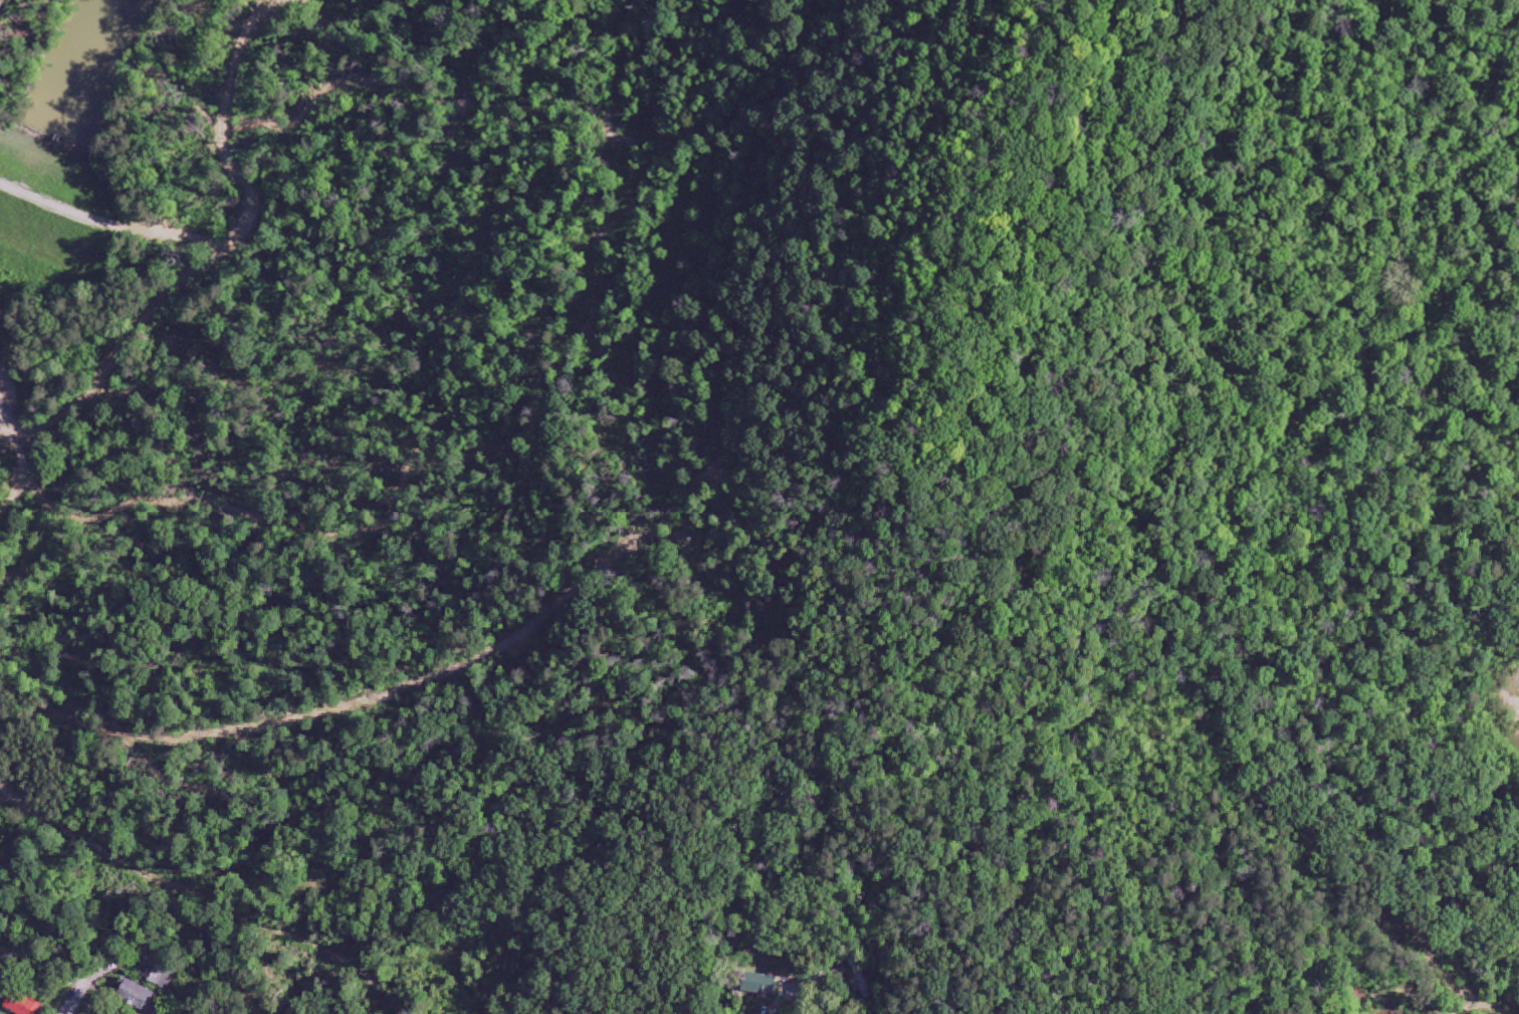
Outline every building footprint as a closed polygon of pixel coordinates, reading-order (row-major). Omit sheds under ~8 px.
[(137,976),(166,991),(177,971),(148,956),(137,976)] [(774,1000),(779,981),(750,974),(746,993),(774,1000)] [(124,981),(116,1002),(148,1013),(155,1013),(162,995),(124,981)] [(16,1013),(36,1013),(41,1006),(13,989),(3,1006),(16,1013)]
